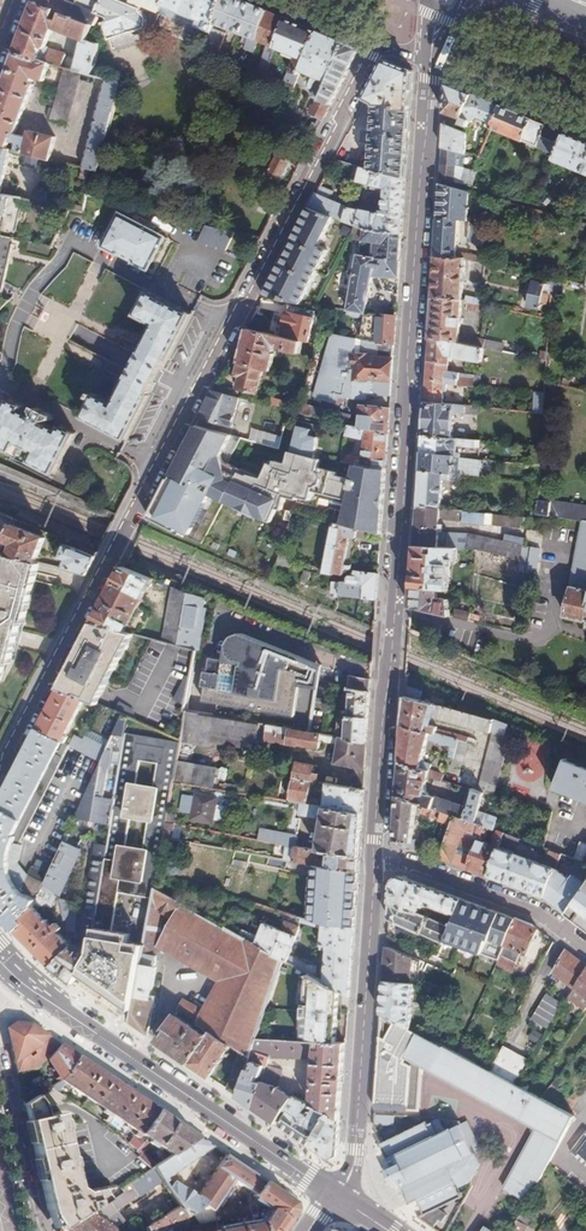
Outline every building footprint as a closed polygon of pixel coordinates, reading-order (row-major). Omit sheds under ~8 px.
[(37,2),(72,16),(76,4),(66,0),(37,0),(37,2)] [(153,35),(163,11),(213,32),(214,28),(216,23),(223,0),(78,0),(76,4),(72,16),(94,24),(100,11),(110,15),(111,19),(107,20),(108,26),(106,26),(108,36),(111,34),(113,38),(133,32),(133,34),(137,36),(146,33),(153,35)] [(244,0),(223,0),(216,23),(249,37),(246,50),(255,53),(260,40),(270,11),(244,0)] [(37,2),(17,53),(54,63),(62,65),(65,52),(52,49),(50,48),(48,46),(55,28),(83,39),(75,69),(84,72),(94,74),(102,43),(91,40),(94,24),(72,16),(37,2)] [(286,18),(270,11),(260,40),(268,44),(258,74),(265,78),(275,51),(286,18)] [(319,31),(286,18),(275,51),(284,55),(283,59),(295,65),(285,87),(293,91),(303,69),(319,31)] [(213,32),(207,51),(219,55),(226,33),(214,28),(213,32)] [(312,113),(323,118),(332,104),(322,99),(345,42),(319,31),(303,69),(322,77),(314,96),(319,98),(312,113)] [(361,49),(345,42),(322,99),(332,104),(361,49)] [(0,98),(0,106),(27,113),(37,86),(35,85),(38,79),(48,83),(54,63),(17,53),(0,98)] [(384,172),(406,178),(414,69),(387,59),(367,97),(377,102),(373,169),(384,172)] [(75,69),(67,67),(53,120),(70,125),(84,72),(75,69)] [(98,172),(121,82),(109,78),(86,169),(90,170),(98,172)] [(465,117),(474,94),(447,83),(444,118),(462,120),(464,122),(471,123),(471,122),(472,122),(473,121),(465,117)] [(475,115),(482,98),(474,94),(465,117),(473,121),(475,115)] [(500,106),(482,98),(475,115),(494,123),(500,106)] [(0,106),(0,114),(24,120),(27,113),(0,106)] [(567,133),(500,106),(494,123),(492,127),(558,155),(567,133)] [(11,152),(26,155),(43,159),(50,161),(56,138),(33,132),(31,138),(18,136),(24,120),(0,114),(0,149),(11,152)] [(444,124),(442,155),(462,159),(464,160),(466,153),(467,153),(468,133),(444,124)] [(567,133),(558,155),(556,160),(585,173),(585,141),(567,133)] [(11,152),(0,149),(0,181),(11,152)] [(267,178),(280,185),(292,162),(282,149),(278,156),(267,178)] [(43,159),(26,155),(24,163),(41,167),(43,159)] [(462,159),(442,155),(440,177),(461,183),(465,167),(461,166),(462,159)] [(365,228),(402,232),(406,178),(384,172),(373,169),(363,167),(357,165),(353,180),(383,188),(382,191),(387,193),(386,211),(383,211),(382,214),(349,209),(345,222),(365,228)] [(465,167),(461,183),(470,186),(474,170),(465,167)] [(470,191),(440,183),(437,218),(459,219),(468,220),(470,191)] [(318,192),(311,206),(322,213),(334,217),(342,221),(345,222),(349,209),(318,192)] [(311,206),(306,215),(328,227),(334,217),(322,213),(311,206)] [(166,237),(120,214),(103,246),(117,253),(118,252),(135,261),(135,263),(148,270),(166,237)] [(328,227),(306,215),(301,224),(293,239),(295,240),(283,262),(281,261),(264,294),(300,304),(327,249),(318,245),(328,227)] [(459,219),(437,218),(434,257),(465,259),(484,263),(485,258),(468,254),(456,254),(459,219)] [(483,232),(471,222),(470,239),(482,239),(483,232)] [(205,223),(198,241),(227,252),(234,234),(205,223)] [(364,256),(400,259),(402,232),(365,228),(363,240),(372,241),(372,251),(369,250),(369,253),(365,252),(364,256)] [(500,250),(501,239),(489,237),(487,248),(500,250)] [(398,279),(400,259),(364,256),(358,255),(346,314),(350,315),(352,318),(358,319),(361,317),(364,317),(372,276),(398,279)] [(465,259),(434,257),(432,296),(462,298),(465,259)] [(561,291),(561,278),(551,276),(550,291),(561,291)] [(545,283),(534,281),(529,305),(540,308),(541,301),(546,302),(548,293),(543,292),(545,283)] [(193,314),(149,291),(137,315),(161,326),(153,341),(149,339),(142,350),(129,376),(121,390),(126,392),(119,406),(96,394),(84,418),(128,440),(160,377),(193,314)] [(462,298),(432,296),(429,339),(457,340),(483,346),(501,349),(502,342),(460,334),(461,302),(468,302),(467,307),(487,311),(489,304),(481,302),(467,299),(462,298)] [(304,342),(309,343),(317,312),(290,306),(283,336),(304,342)] [(394,337),(395,315),(371,313),(366,341),(371,342),(388,343),(388,337),(394,337)] [(283,336),(249,328),(241,362),(264,369),(271,371),(275,354),(279,354),(281,346),(287,347),(287,350),(301,353),(304,342),(283,336)] [(367,391),(390,393),(393,344),(388,343),(371,342),(368,356),(355,355),(356,339),(336,336),(334,347),(329,346),(314,396),(335,403),(338,397),(366,398),(367,391)] [(457,340),(429,339),(427,366),(448,367),(449,358),(452,358),(454,354),(481,360),(483,346),(457,340)] [(264,369),(241,362),(240,363),(238,363),(236,371),(238,372),(238,374),(243,376),(239,389),(258,393),(264,369)] [(448,367),(427,366),(425,402),(446,404),(447,381),(474,384),(474,375),(460,374),(459,371),(448,370),(448,367)] [(215,390),(201,418),(232,427),(240,397),(215,390)] [(542,411),(543,390),(534,390),(533,410),(542,411)] [(11,400),(0,421),(0,445),(13,452),(18,443),(38,453),(33,462),(56,475),(77,434),(63,427),(61,430),(23,411),(25,407),(11,400)] [(446,404),(425,402),(422,435),(453,438),(455,412),(471,413),(472,406),(446,404)] [(358,431),(388,432),(389,408),(360,407),(358,431)] [(233,435),(197,424),(150,516),(187,536),(210,491),(226,499),(242,468),(225,459),(223,453),(233,435)] [(370,532),(381,536),(386,469),(354,467),(350,480),(337,477),(338,473),(318,468),(321,460),(314,458),(317,437),(309,435),(311,429),(298,426),(291,452),(290,452),(286,464),(275,461),(274,463),(270,462),(264,478),(243,466),(242,468),(226,499),(272,523),(275,517),(279,511),(283,512),(286,501),(298,505),(299,498),(311,501),(313,493),(348,502),(342,525),(370,532)] [(354,467),(386,469),(388,432),(358,431),(346,430),(345,441),(365,443),(364,461),(344,460),(343,466),(354,467)] [(453,438),(422,435),(421,452),(455,454),(456,446),(478,447),(478,439),(470,439),(453,438)] [(456,446),(455,454),(455,456),(477,458),(478,447),(456,446)] [(455,454),(421,452),(420,470),(460,474),(479,476),(480,460),(480,458),(477,458),(455,456),(455,454)] [(460,474),(420,470),(417,508),(440,509),(442,480),(459,481),(460,474)] [(537,501),(536,513),(556,516),(558,502),(537,501)] [(485,525),(486,513),(440,509),(417,508),(415,546),(458,549),(477,551),(480,551),(502,557),(520,562),(523,546),(524,538),(505,536),(504,543),(471,536),(452,535),(452,522),(463,522),(463,524),(485,525)] [(16,519),(0,513),(0,688),(1,689),(2,684),(6,664),(11,665),(21,623),(24,623),(38,562),(36,561),(13,555),(1,552),(7,539),(14,524),(16,519)] [(525,528),(526,516),(486,513),(485,525),(525,528)] [(581,520),(571,588),(572,588),(585,591),(585,521),(581,520)] [(13,555),(36,561),(47,538),(14,524),(7,539),(20,544),(18,548),(17,547),(13,555)] [(342,525),(337,524),(325,574),(334,576),(338,574),(343,576),(346,564),(352,564),(355,551),(357,550),(358,544),(357,542),(358,535),(368,538),(370,532),(342,525)] [(519,573),(528,575),(533,576),(533,579),(535,579),(540,547),(529,546),(530,538),(524,538),(523,546),(520,562),(519,573)] [(86,574),(95,556),(87,553),(67,544),(59,558),(66,561),(62,568),(86,574)] [(415,546),(411,607),(451,616),(448,600),(438,599),(438,590),(448,591),(450,560),(457,560),(458,549),(415,546)] [(283,554),(276,575),(282,578),(286,566),(290,568),(294,559),(283,554)] [(501,569),(519,573),(520,562),(502,557),(501,569)] [(154,579),(123,567),(95,623),(126,633),(154,579)] [(341,597),(377,599),(379,573),(357,572),(349,578),(349,583),(341,583),(341,584),(334,584),(334,595),(341,595),(341,597)] [(297,592),(304,595),(308,584),(301,581),(297,592)] [(180,651),(187,593),(173,587),(166,647),(180,651)] [(572,588),(566,617),(585,621),(585,591),(572,588)] [(203,617),(204,598),(187,593),(180,651),(197,657),(199,658),(206,617),(203,617)] [(126,633),(95,623),(72,667),(61,687),(86,699),(100,705),(108,691),(137,637),(126,633)] [(301,662),(302,660),(247,641),(241,640),(234,640),(228,643),(226,647),(224,652),(222,667),(208,665),(205,679),(203,693),(201,705),(203,709),(293,722),(297,688),(298,676),(295,675),(296,665),(298,663),(301,662)] [(320,666),(302,660),(301,662),(298,663),(296,665),(295,675),(298,676),(297,688),(316,688),(320,666)] [(338,717),(337,737),(367,741),(372,678),(351,674),(350,689),(353,689),(351,718),(338,717)] [(184,707),(190,682),(186,680),(176,702),(184,707)] [(86,699),(61,687),(53,702),(40,727),(65,740),(86,699)] [(492,719),(405,696),(404,717),(400,762),(430,769),(432,763),(422,760),(431,734),(452,739),(447,757),(452,758),(452,762),(461,765),(467,741),(474,742),(476,737),(436,726),(435,725),(427,722),(429,714),(491,730),(476,790),(486,793),(495,795),(509,735),(499,733),(502,723),(492,719)] [(121,702),(116,711),(124,715),(129,717),(135,718),(133,708),(121,702)] [(129,717),(124,715),(110,746),(76,819),(112,825),(126,736),(129,717)] [(182,718),(179,736),(241,744),(254,745),(256,727),(182,718)] [(40,727),(0,804),(0,908),(2,910),(9,918),(7,920),(11,924),(19,932),(30,921),(27,917),(36,908),(43,892),(45,888),(45,887),(48,880),(33,873),(29,881),(23,893),(19,888),(14,882),(21,871),(17,861),(25,845),(21,843),(65,755),(59,752),(65,740),(40,727)] [(333,737),(262,728),(262,733),(266,733),(265,745),(296,748),(296,747),(319,750),(320,740),(324,742),(333,743),(333,737)] [(173,778),(176,759),(178,748),(178,744),(126,736),(112,825),(109,847),(98,914),(92,953),(80,972),(109,992),(133,1009),(145,944),(129,940),(131,933),(113,929),(120,891),(122,877),(140,880),(137,895),(154,898),(156,886),(158,872),(164,834),(167,818),(168,808),(173,778)] [(179,741),(178,744),(178,748),(205,751),(206,747),(240,751),(241,744),(179,736),(179,741)] [(367,741),(337,737),(335,764),(366,768),(367,741)] [(59,752),(65,755),(71,744),(65,740),(59,752)] [(176,759),(173,778),(223,788),(224,781),(226,769),(176,759)] [(296,762),(293,777),(310,780),(317,781),(318,774),(312,773),(313,765),(296,762)] [(430,769),(400,762),(398,796),(416,803),(425,806),(444,813),(485,827),(491,829),(496,831),(498,821),(480,814),(486,793),(476,790),(469,788),(464,806),(425,794),(423,790),(427,777),(430,769)] [(566,762),(555,789),(585,800),(585,769),(566,762)] [(437,771),(430,769),(427,777),(446,782),(447,776),(437,771)] [(289,800),(298,801),(306,803),(310,780),(293,777),(289,800)] [(223,788),(245,792),(246,785),(224,781),(223,788)] [(318,805),(362,814),(364,790),(322,782),(318,805)] [(197,791),(193,815),(213,819),(218,794),(197,791)] [(416,803),(398,796),(395,842),(414,849),(415,840),(413,839),(416,803)] [(329,850),(359,856),(362,814),(318,805),(306,803),(298,801),(298,813),(314,815),(315,813),(321,814),(320,836),(317,836),(317,841),(320,841),(319,848),(329,850)] [(441,820),(444,813),(425,806),(422,814),(441,820)] [(168,808),(167,818),(174,819),(176,809),(168,808)] [(482,835),(485,827),(444,813),(441,820),(454,825),(441,859),(470,869),(480,841),(482,835)] [(277,839),(289,842),(297,843),(301,816),(290,814),(287,833),(279,832),(277,839)] [(167,818),(164,834),(173,836),(176,820),(174,819),(167,818)] [(488,837),(491,829),(485,827),(482,835),(488,837)] [(495,846),(480,841),(470,869),(490,876),(500,849),(502,843),(505,834),(500,832),(495,846)] [(164,834),(158,872),(173,877),(180,837),(173,836),(164,834)] [(48,880),(45,887),(62,895),(83,850),(66,842),(48,880)] [(286,857),(312,862),(358,871),(359,856),(329,850),(327,859),(318,857),(319,848),(297,843),(289,842),(286,857)] [(109,847),(99,845),(88,912),(98,914),(109,847)] [(145,849),(127,846),(126,852),(144,855),(145,849)] [(500,849),(490,876),(547,897),(557,870),(500,849)] [(358,871),(312,862),(311,874),(313,874),(329,875),(357,883),(358,871)] [(547,897),(569,914),(585,889),(585,886),(573,876),(570,880),(557,870),(547,897)] [(21,871),(14,882),(19,888),(23,893),(29,881),(27,878),(21,871)] [(322,925),(354,928),(357,883),(329,875),(313,874),(308,921),(322,925)] [(120,891),(137,895),(140,880),(122,877),(120,891)] [(392,882),(389,921),(434,939),(441,923),(418,913),(420,908),(424,909),(427,904),(449,912),(455,897),(400,877),(392,882)] [(249,885),(243,900),(274,910),(279,895),(249,885)] [(156,886),(154,898),(149,924),(164,926),(167,912),(178,919),(196,930),(182,954),(226,982),(207,1009),(188,996),(181,1006),(201,1018),(199,1021),(212,1030),(234,1044),(245,1051),(252,1056),(256,1045),(258,1040),(262,1031),(287,962),(237,933),(156,886)] [(62,895),(45,887),(45,888),(58,895),(61,897),(62,895)] [(58,895),(45,888),(43,892),(56,899),(58,895)] [(569,914),(577,921),(585,909),(585,889),(569,914)] [(43,892),(36,908),(51,915),(59,900),(56,899),(43,892)] [(455,914),(462,899),(455,897),(449,912),(455,914)] [(78,903),(61,899),(59,922),(65,922),(64,933),(77,934),(78,903)] [(516,919),(462,899),(455,914),(450,927),(444,941),(499,961),(516,919)] [(30,921),(19,932),(35,950),(52,968),(71,945),(36,908),(27,917),(30,921)] [(577,921),(585,927),(585,909),(577,921)] [(237,933),(287,962),(291,964),(301,919),(286,914),(283,930),(265,924),(258,937),(241,927),(237,933)] [(196,930),(178,919),(164,943),(182,954),(196,930)] [(533,925),(516,919),(499,961),(497,966),(514,972),(521,954),(527,955),(538,929),(533,925)] [(441,923),(434,939),(443,943),(444,941),(450,927),(441,923)] [(339,991),(350,997),(354,928),(322,925),(320,950),(326,950),(324,982),(331,987),(339,991)] [(133,1009),(131,1022),(148,1033),(156,995),(152,994),(163,932),(148,930),(145,944),(133,1009)] [(71,945),(52,968),(63,975),(67,978),(84,948),(74,941),(71,945)] [(67,978),(74,983),(80,972),(92,953),(84,948),(67,978)] [(387,948),(384,982),(420,985),(425,985),(421,961),(387,948)] [(567,951),(554,973),(576,989),(571,998),(585,1010),(585,965),(567,951)] [(307,973),(303,1037),(336,1041),(339,991),(331,987),(324,982),(307,973)] [(384,982),(382,1009),(405,1025),(410,1027),(420,985),(384,982)] [(547,1028),(563,1003),(547,993),(531,1018),(547,1028)] [(382,1009),(379,1050),(430,1068),(538,1128),(506,1189),(528,1202),(561,1145),(575,1119),(519,1088),(410,1027),(405,1025),(382,1009)] [(175,1052),(190,1062),(208,1035),(178,1014),(159,1041),(175,1052)] [(6,1026),(16,1071),(34,1067),(42,1059),(59,1077),(77,1055),(61,1047),(34,1033),(17,1023),(6,1026)] [(225,1055),(234,1044),(212,1030),(208,1035),(190,1062),(199,1068),(206,1073),(210,1076),(225,1055)] [(303,1037),(262,1031),(258,1040),(256,1045),(275,1050),(271,1062),(276,1062),(283,1058),(315,1059),(312,1106),(330,1114),(340,1119),(346,1043),(336,1041),(303,1037)] [(275,1050),(256,1045),(252,1056),(248,1069),(238,1095),(246,1101),(254,1106),(264,1079),(268,1070),(271,1062),(275,1050)] [(248,1069),(252,1056),(245,1051),(239,1065),(248,1069)] [(176,1122),(77,1055),(59,1077),(147,1137),(135,1153),(138,1156),(137,1158),(151,1169),(153,1167),(157,1165),(143,1152),(152,1141),(172,1154),(197,1137),(176,1122)] [(233,1092),(238,1095),(248,1069),(239,1065),(230,1089),(233,1092)] [(264,1079),(254,1106),(264,1113),(277,1122),(286,1109),(294,1098),(281,1087),(284,1072),(268,1070),(264,1079)] [(50,1087),(23,1104),(25,1114),(47,1209),(59,1229),(115,1193),(109,1187),(85,1191),(79,1188),(62,1114),(47,1117),(46,1111),(45,1106),(61,1103),(64,1096),(50,1087)] [(330,1114),(312,1106),(294,1098),(286,1109),(290,1112),(282,1125),(296,1135),(310,1145),(330,1114)] [(338,1155),(340,1119),(330,1114),(310,1145),(330,1159),(338,1155)] [(374,1117),(373,1127),(394,1127),(394,1116),(374,1117)] [(422,1207),(425,1214),(463,1196),(460,1187),(471,1182),(480,1165),(462,1125),(448,1132),(445,1127),(442,1128),(438,1120),(428,1125),(426,1121),(380,1144),(384,1152),(388,1160),(387,1161),(393,1174),(401,1190),(402,1189),(406,1197),(410,1204),(419,1200),(422,1207)] [(572,1154),(585,1165),(585,1134),(572,1154)] [(211,1147),(197,1137),(172,1154),(157,1165),(153,1167),(178,1207),(186,1220),(192,1216),(211,1204),(213,1205),(225,1187),(233,1175),(258,1190),(263,1181),(224,1155),(198,1194),(174,1179),(173,1181),(165,1176),(211,1147)] [(261,1230),(282,1230),(296,1210),(293,1201),(288,1198),(263,1181),(258,1190),(233,1175),(225,1187),(242,1198),(250,1201),(253,1197),(269,1208),(259,1222),(261,1230)] [(59,1229),(63,1230),(111,1230),(101,1223),(103,1219),(99,1215),(127,1198),(121,1189),(115,1193),(59,1229)] [(215,1219),(213,1205),(211,1204),(192,1216),(199,1225),(215,1219)] [(186,1220),(178,1207),(146,1229),(147,1230),(169,1230),(186,1220)] [(456,1218),(449,1215),(439,1230),(449,1230),(456,1218)] [(531,1226),(519,1218),(512,1230),(528,1230),(531,1226)] [(249,1230),(261,1230),(259,1222),(247,1225),(249,1230)]
